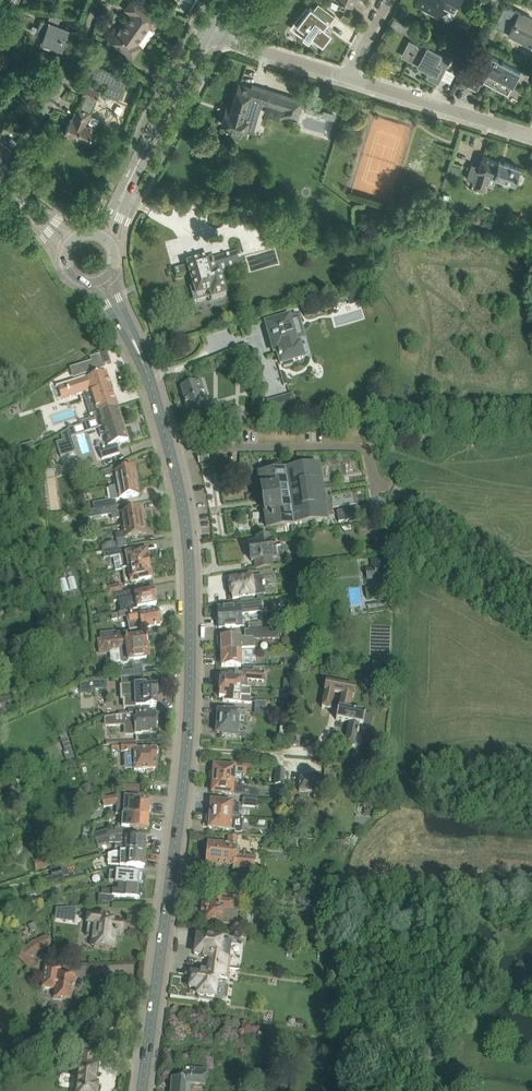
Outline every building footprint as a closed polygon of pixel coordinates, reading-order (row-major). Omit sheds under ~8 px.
[(149,26),(153,28),(161,17),(136,0),(131,0),(125,8),(131,13),(121,28),(120,27),(116,32),(117,33),(111,41),(133,56),(140,45),(137,43),(149,26)] [(340,4),(333,0),(330,0),(328,4),(337,9),(340,4)] [(461,0),(416,0),(415,0),(438,13),(442,6),(454,12),(461,0)] [(328,25),(335,15),(318,2),(313,8),(310,6),(297,24),(305,31),(302,35),(308,40),(310,37),(320,44),(321,43),(322,44),(331,32),(324,26),(326,23),(328,25)] [(531,26),(531,18),(518,11),(508,31),(531,43),(531,42),(531,31),(530,30),(531,26)] [(62,48),(70,28),(49,20),(49,22),(41,19),(36,32),(44,35),(42,40),(62,48)] [(437,81),(450,58),(440,52),(440,53),(428,46),(425,51),(416,45),(416,44),(411,41),(404,53),(409,56),(409,58),(426,67),(426,66),(431,69),(427,75),(437,81)] [(520,71),(482,51),(465,84),(477,90),(482,80),(500,90),(504,81),(512,85),(520,71)] [(86,125),(99,92),(91,88),(95,80),(107,85),(103,93),(118,100),(127,78),(96,65),(88,87),(86,86),(82,95),(85,96),(80,108),(78,107),(73,120),(71,119),(65,134),(89,143),(93,134),(95,135),(97,129),(86,125)] [(85,84),(92,71),(85,67),(78,81),(85,84)] [(227,106),(221,123),(233,127),(231,133),(241,136),(243,130),(245,130),(248,120),(243,118),(249,99),(284,110),(298,114),(302,100),(252,84),(251,87),(239,83),(231,107),(227,106)] [(12,138),(8,143),(13,146),(17,141),(12,138)] [(11,148),(0,140),(0,164),(11,148)] [(491,157),(483,155),(483,156),(482,156),(479,166),(471,163),(467,178),(473,180),(472,184),(475,185),(474,187),(484,190),(488,174),(515,182),(515,181),(517,182),(518,176),(517,176),(517,175),(518,175),(519,171),(518,171),(520,167),(498,160),(498,161),(490,158),(491,157)] [(222,164),(225,184),(233,183),(230,163),(222,164)] [(227,296),(220,273),(243,266),(239,253),(211,261),(211,259),(174,271),(177,279),(191,275),(195,288),(191,289),(195,304),(212,298),(213,300),(227,296)] [(277,352),(281,365),(303,358),(299,345),(296,345),(295,339),(304,337),(298,318),(289,321),(289,318),(266,325),(274,353),(277,352)] [(340,353),(356,352),(356,343),(339,343),(340,353)] [(91,362),(74,368),(77,377),(103,369),(99,356),(90,359),(91,362)] [(362,378),(371,376),(367,364),(359,367),(362,378)] [(87,377),(56,387),(56,388),(65,385),(70,398),(90,391),(97,413),(97,414),(117,408),(113,394),(106,373),(87,379),(87,378),(88,377),(87,377)] [(196,383),(181,387),(191,420),(201,417),(203,423),(238,423),(238,410),(204,410),(196,383)] [(284,401),(298,400),(296,386),(283,387),(284,401)] [(274,400),(268,402),(272,415),(278,413),(274,400)] [(128,440),(117,408),(97,414),(101,425),(97,426),(100,436),(104,435),(108,447),(109,447),(99,451),(102,460),(120,454),(117,445),(115,445),(115,444),(128,440)] [(77,420),(73,421),(84,456),(95,453),(87,425),(79,428),(77,420)] [(76,449),(71,435),(57,440),(63,454),(76,449)] [(32,442),(19,446),(22,454),(34,447),(32,442)] [(200,447),(201,454),(211,453),(210,446),(200,447)] [(206,455),(198,457),(199,464),(208,461),(206,455)] [(271,474),(259,475),(267,529),(326,520),(318,466),(286,471),(285,464),(271,466),(273,473),(271,474)] [(117,465),(105,471),(106,477),(114,476),(116,487),(138,483),(137,474),(136,474),(134,466),(126,467),(127,469),(118,471),(117,465)] [(116,487),(109,488),(112,500),(112,499),(116,499),(139,495),(138,491),(139,491),(138,483),(116,487)] [(112,500),(93,503),(94,510),(97,510),(117,506),(116,499),(112,499),(112,500)] [(117,506),(97,510),(98,517),(112,514),(113,520),(120,518),(122,526),(144,522),(143,513),(142,514),(141,509),(122,513),(122,512),(118,512),(117,506)] [(103,545),(102,546),(103,552),(118,549),(125,547),(124,539),(126,539),(146,535),(145,530),(146,530),(144,522),(122,526),(123,533),(115,534),(117,542),(115,542),(115,540),(113,540),(111,540),(109,541),(107,542),(105,543),(103,545)] [(254,561),(256,569),(274,566),(272,558),(278,557),(276,548),(275,540),(269,541),(269,538),(257,539),(257,543),(248,544),(251,561),(254,561)] [(118,549),(103,552),(104,559),(114,557),(115,562),(117,571),(122,570),(150,565),(150,564),(150,562),(150,560),(149,558),(147,551),(133,554),(133,553),(127,554),(125,547),(118,549)] [(387,585),(384,560),(371,562),(372,570),(375,569),(376,573),(375,573),(375,575),(376,575),(377,579),(374,579),(375,587),(387,585)] [(150,565),(122,570),(124,579),(125,584),(129,584),(131,583),(131,584),(138,583),(138,581),(152,579),(151,573),(152,571),(151,568),(150,567),(150,565)] [(230,580),(233,598),(232,598),(233,600),(254,597),(254,596),(265,594),(263,577),(252,578),(252,577),(230,580)] [(123,593),(121,585),(106,587),(108,596),(113,595),(123,593)] [(157,606),(155,600),(157,598),(156,594),(155,593),(154,591),(129,597),(128,592),(123,593),(113,595),(114,602),(118,601),(120,613),(131,611),(157,606)] [(240,607),(218,609),(219,628),(243,627),(241,611),(250,610),(250,613),(257,612),(257,604),(240,606),(240,607)] [(157,610),(128,616),(130,623),(128,623),(131,637),(143,634),(142,630),(161,626),(160,626),(162,623),(162,620),(159,619),(157,610)] [(221,639),(218,639),(218,647),(221,647),(221,652),(241,652),(245,652),(255,652),(256,652),(257,649),(255,648),(254,641),(278,638),(277,628),(263,629),(249,631),(245,631),(245,637),(221,638),(221,639)] [(149,660),(147,646),(150,644),(149,640),(147,639),(146,637),(128,639),(128,637),(97,640),(99,655),(112,653),(112,651),(120,650),(121,663),(122,663),(123,665),(127,664),(128,663),(149,660)] [(221,659),(219,661),(219,664),(221,666),(221,667),(241,667),(241,665),(250,665),(250,655),(255,655),(255,652),(245,652),(241,652),(221,652),(221,659)] [(143,675),(143,668),(121,671),(122,677),(143,675)] [(219,680),(218,687),(245,689),(245,680),(263,682),(264,668),(253,668),(253,672),(242,671),(242,675),(225,674),(225,677),(221,677),(221,680),(219,680)] [(144,682),(143,675),(122,677),(123,684),(144,682)] [(325,692),(322,708),(331,710),(334,694),(342,695),(339,708),(338,708),(336,720),(349,723),(345,741),(345,745),(355,747),(356,743),(358,734),(359,734),(360,731),(358,731),(359,725),(363,726),(363,725),(372,727),(374,716),(366,714),(350,711),(353,697),(354,697),(354,696),(355,689),(355,688),(353,687),(345,686),(344,685),(336,684),(328,682),(327,682),(326,682),(326,683),(324,690),(324,692),(325,692)] [(1,690),(4,697),(16,691),(13,684),(1,690)] [(157,707),(156,697),(157,697),(157,690),(158,690),(158,686),(154,686),(154,687),(146,688),(146,685),(120,686),(121,701),(123,701),(123,708),(128,708),(128,715),(146,714),(149,714),(149,707),(149,708),(152,708),(152,707),(157,707)] [(218,687),(218,694),(219,694),(219,698),(223,698),(223,701),(246,703),(250,704),(251,689),(245,689),(218,687)] [(19,704),(14,694),(3,698),(8,709),(19,704)] [(274,716),(275,710),(266,709),(255,708),(255,714),(274,716)] [(216,714),(216,721),(218,721),(218,722),(240,724),(247,724),(248,711),(224,709),(224,712),(219,711),(219,714),(216,714)] [(157,734),(156,713),(149,714),(146,714),(128,715),(118,715),(119,721),(133,720),(133,717),(136,717),(137,721),(134,721),(134,724),(127,724),(128,735),(157,734)] [(216,725),(215,732),(218,732),(217,734),(222,734),(222,736),(246,738),(247,732),(241,732),(241,731),(240,731),(240,724),(218,722),(218,725),(216,725)] [(280,728),(279,741),(287,742),(288,728),(280,728)] [(156,761),(156,754),(158,754),(158,749),(137,750),(137,744),(112,745),(112,751),(121,751),(121,753),(134,752),(134,762),(129,762),(129,769),(134,769),(134,771),(145,771),(145,770),(156,770),(155,761),(156,761)] [(211,771),(211,780),(237,782),(242,783),(242,775),(247,775),(247,772),(251,772),(252,765),(243,764),(243,769),(214,767),(214,771),(211,771)] [(335,781),(336,770),(325,769),(324,780),(312,779),(313,776),(307,775),(307,778),(300,778),(299,792),(326,794),(327,781),(335,781)] [(277,770),(275,785),(284,786),(285,771),(277,770)] [(236,795),(237,782),(211,780),(210,788),(213,788),(212,793),(236,795)] [(254,791),(244,790),(243,800),(253,801),(254,791)] [(116,805),(116,815),(118,815),(121,815),(123,815),(123,816),(149,817),(149,814),(150,813),(150,812),(150,811),(150,810),(150,809),(150,808),(150,807),(149,807),(150,804),(141,804),(141,799),(124,798),(124,795),(117,794),(117,796),(118,805),(116,805)] [(117,796),(102,798),(104,807),(116,805),(118,805),(117,796)] [(209,807),(208,815),(234,817),(235,804),(211,802),(211,807),(209,807)] [(255,820),(255,810),(245,809),(245,820),(255,820)] [(148,830),(148,827),(149,824),(149,822),(149,819),(149,817),(123,816),(123,815),(118,815),(118,826),(115,826),(115,831),(110,832),(112,835),(121,833),(124,833),(125,828),(133,829),(133,831),(134,831),(133,833),(136,833),(136,831),(139,831),(139,829),(148,830)] [(208,815),(207,823),(210,824),(209,829),(235,830),(235,833),(242,833),(242,825),(243,818),(234,817),(208,815)] [(112,835),(105,838),(107,843),(115,844),(115,852),(118,852),(145,853),(146,838),(124,838),(124,833),(121,833),(112,835)] [(237,838),(228,837),(228,845),(208,843),(206,864),(216,865),(216,869),(221,870),(222,866),(234,867),(233,870),(253,872),(254,859),(245,858),(246,854),(239,853),(239,851),(236,850),(237,838)] [(286,841),(286,850),(296,850),(296,841),(286,841)] [(108,855),(108,867),(120,867),(127,867),(144,867),(145,853),(118,852),(115,852),(108,855)] [(50,866),(47,858),(34,861),(36,870),(50,866)] [(52,877),(45,879),(46,884),(64,880),(61,867),(50,870),(52,877)] [(143,882),(144,877),(142,876),(142,874),(116,872),(116,873),(110,873),(109,883),(118,884),(118,885),(141,887),(142,883),(143,882)] [(142,894),(142,890),(141,888),(141,887),(118,885),(118,891),(102,890),(101,895),(99,894),(98,905),(113,906),(114,897),(140,899),(141,895),(142,894)] [(234,901),(202,897),(200,907),(202,907),(202,914),(206,914),(206,915),(205,924),(222,926),(222,924),(236,926),(238,910),(233,909),(234,901)] [(77,907),(57,908),(55,919),(75,921),(77,907)] [(92,947),(102,948),(103,943),(114,945),(115,934),(117,934),(117,933),(116,932),(116,930),(122,930),(123,922),(109,920),(109,916),(96,914),(96,916),(89,915),(86,936),(93,937),(92,947)] [(23,949),(17,955),(28,967),(34,961),(30,958),(38,952),(47,948),(51,946),(46,936),(43,937),(32,942),(23,948),(23,949)] [(232,940),(201,936),(199,945),(196,945),(195,954),(203,955),(203,959),(208,959),(206,966),(228,969),(232,940)] [(73,990),(75,977),(59,975),(60,968),(45,966),(42,989),(54,990),(53,999),(71,1001),(72,990),(73,990)] [(227,979),(228,969),(206,966),(205,973),(201,972),(200,975),(192,974),(190,988),(198,989),(198,995),(214,997),(217,978),(227,979)] [(98,1083),(94,1083),(97,1060),(93,1059),(93,1053),(83,1052),(82,1061),(79,1061),(76,1090),(97,1090),(98,1083)] [(171,1090),(190,1090),(190,1087),(205,1088),(206,1070),(184,1068),(183,1080),(172,1079),(171,1090)]
